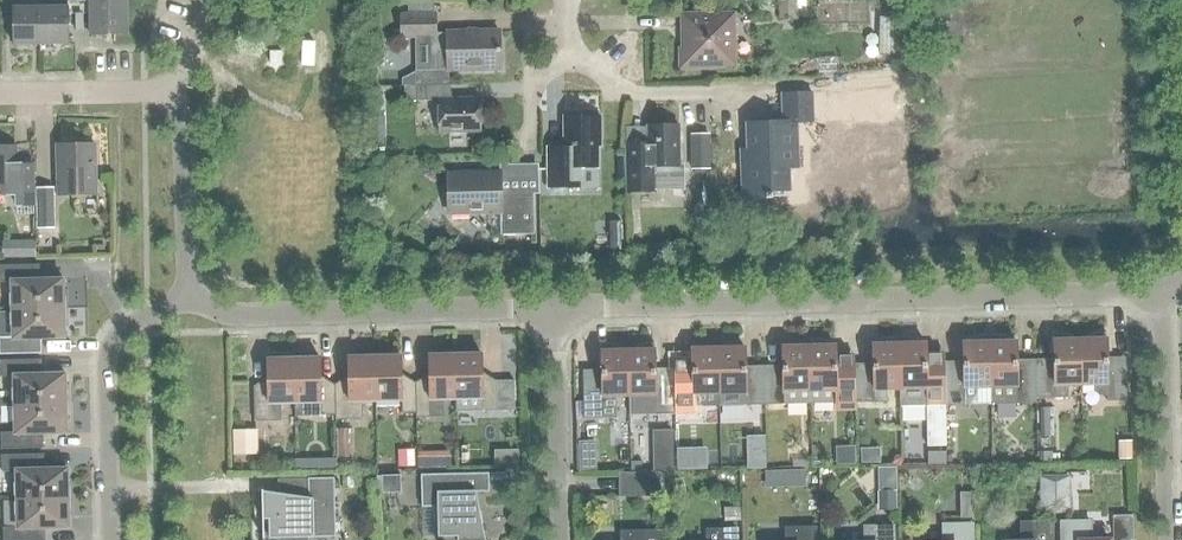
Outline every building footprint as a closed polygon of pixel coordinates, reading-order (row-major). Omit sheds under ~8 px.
[(42,6),(45,6),(45,0),(31,0),(32,6),(13,6),(14,43),(43,42),(42,6)] [(800,0),(778,0),(778,20),(797,20),(797,10),(801,10),(800,0)] [(45,6),(42,6),(43,42),(70,42),(69,13),(68,7),(68,6),(45,6)] [(127,6),(68,7),(69,13),(92,13),(92,33),(128,33),(127,6)] [(436,12),(399,13),(400,38),(423,38),(423,36),(432,36),(432,32),(437,32),(436,12)] [(732,14),(682,14),(683,48),(680,48),(681,66),(713,66),(713,64),(733,64),(732,14)] [(878,53),(895,53),(895,17),(879,16),(878,53)] [(449,82),(448,67),(501,66),(501,29),(448,30),(448,31),(437,32),(432,32),(432,36),(433,68),(415,68),(415,83),(449,82)] [(281,62),(281,51),(269,51),(269,62),(281,62)] [(452,98),(451,82),(449,82),(415,83),(416,102),(439,101),(440,130),(481,129),(481,97),(452,98)] [(855,91),(824,92),(825,110),(855,109),(868,109),(868,119),(894,118),(893,90),(855,91)] [(796,122),(812,121),(811,92),(781,93),(783,121),(746,122),(747,148),(740,149),(742,198),(771,197),(771,190),(789,190),(788,167),(798,167),(796,122)] [(564,155),(547,155),(547,186),(571,186),(597,186),(597,166),(597,145),(600,145),(600,116),(563,116),(564,155)] [(625,143),(626,191),(655,191),(655,189),(683,188),(683,164),(679,164),(678,124),(647,125),(647,143),(625,143)] [(690,134),(690,166),(708,166),(708,133),(690,134)] [(96,193),(94,144),(57,145),(58,194),(96,193)] [(15,146),(0,146),(0,194),(15,194),(16,205),(33,204),(32,171),(16,171),(15,146)] [(499,208),(499,232),(534,232),(533,189),(499,190),(499,171),(448,172),(449,209),(499,208)] [(54,220),(53,189),(36,190),(37,221),(54,220)] [(620,220),(609,220),(610,249),(621,249),(620,220)] [(35,240),(20,240),(20,257),(35,257),(35,240)] [(63,308),(62,277),(61,277),(61,278),(30,279),(30,265),(39,265),(39,264),(0,264),(0,281),(11,281),(12,309),(63,308)] [(12,309),(13,336),(0,337),(0,354),(41,353),(41,351),(32,351),(32,338),(62,337),(62,338),(64,338),(63,308),(12,309)] [(1094,390),(1099,395),(1107,394),(1107,401),(1126,400),(1126,365),(1107,365),(1106,349),(1109,349),(1105,331),(1088,335),(1088,338),(1080,339),(1081,383),(1094,383),(1094,390)] [(1035,367),(1036,398),(1068,397),(1067,384),(1081,383),(1080,339),(1071,339),(1071,335),(1053,332),(1050,350),(1053,351),(1054,367),(1035,367)] [(945,405),(969,404),(976,391),(976,386),(990,386),(989,334),(988,334),(968,338),(968,341),(963,342),(963,369),(945,370),(945,405)] [(1036,402),(1036,398),(1035,367),(1016,368),(1016,341),(1010,341),(1010,337),(990,334),(989,334),(990,386),(991,399),(996,403),(1036,402)] [(873,371),(854,372),(855,402),(887,401),(887,388),(900,388),(899,336),(898,336),(878,340),(878,344),(872,344),(873,371)] [(914,405),(945,405),(945,370),(926,370),(925,342),(920,343),(920,339),(899,336),(900,388),(900,406),(914,405)] [(782,346),(782,373),(764,374),(765,404),(810,403),(808,338),(807,338),(787,342),(787,346),(782,346)] [(855,410),(855,402),(854,372),(854,354),(835,355),(835,345),(829,345),(829,341),(809,338),(808,338),(810,403),(836,402),(836,411),(855,410)] [(719,392),(718,340),(717,340),(717,341),(697,344),(697,348),(691,348),(692,376),(673,376),(674,406),(719,405),(719,392)] [(745,404),(765,404),(764,374),(745,374),(744,347),(739,347),(739,343),(718,341),(718,340),(719,392),(733,392),(733,405),(745,404)] [(674,406),(673,376),(655,376),(654,360),(657,359),(653,342),(636,345),(636,349),(628,349),(629,394),(641,394),(647,407),(655,407),(674,406)] [(583,418),(603,417),(616,417),(616,395),(629,394),(628,349),(619,350),(619,346),(601,343),(598,361),(601,361),(601,378),(582,378),(583,418)] [(429,382),(415,382),(415,412),(416,417),(444,416),(443,399),(456,398),(455,353),(428,354),(429,382)] [(481,353),(455,353),(456,398),(456,411),(514,410),(514,380),(482,380),(481,353)] [(334,384),(335,414),(335,419),(363,418),(362,401),(375,400),(374,355),(348,356),(348,383),(334,384)] [(400,355),(374,355),(375,400),(401,400),(401,412),(415,412),(415,382),(401,382),(400,355)] [(254,421),(269,420),(281,420),(281,402),(294,402),(293,357),(267,358),(267,385),(253,386),(254,421)] [(320,357),(293,357),(294,402),(320,402),(320,414),(335,414),(334,384),(320,384),(320,357)] [(65,402),(64,372),(63,372),(63,373),(32,374),(32,360),(41,360),(41,358),(0,359),(0,376),(13,376),(14,404),(65,402)] [(65,402),(14,404),(15,431),(0,432),(1,448),(43,447),(43,446),(34,446),(34,432),(64,431),(64,433),(66,433),(65,402)] [(1050,459),(1049,406),(1039,407),(1040,460),(1050,459)] [(349,458),(348,428),(336,428),(337,458),(349,458)] [(705,448),(677,449),(677,470),(705,469),(705,448)] [(414,466),(414,450),(399,450),(399,466),(414,466)] [(435,451),(417,451),(417,465),(435,465),(435,451)] [(945,451),(928,451),(928,464),(946,463),(945,451)] [(16,470),(16,498),(67,497),(67,467),(65,467),(65,468),(35,468),(34,455),(43,454),(43,453),(1,454),(1,471),(16,470)] [(656,468),(673,468),(672,453),(661,453),(656,458),(656,468)] [(765,468),(764,457),(746,457),(747,468),(765,468)] [(790,485),(804,484),(804,468),(790,468),(790,485)] [(457,539),(486,539),(485,539),(475,491),(489,491),(488,472),(420,473),(421,506),(436,506),(437,536),(457,535),(457,539)] [(658,472),(622,473),(623,494),(659,494),(658,472)] [(401,493),(400,475),(381,475),(382,494),(401,493)] [(1070,511),(1070,475),(1039,476),(1039,511),(1070,511)] [(268,537),(335,536),(334,476),(307,477),(308,500),(301,500),(301,496),(262,490),(262,489),(261,489),(262,518),(268,518),(268,537)] [(896,511),(896,490),(877,490),(877,511),(896,511)] [(16,498),(17,526),(3,526),(3,539),(36,539),(36,527),(66,526),(66,527),(68,527),(67,497),(16,498)] [(741,520),(741,507),(724,507),(724,521),(741,520)] [(1133,523),(1133,514),(1114,515),(1114,523),(1133,523)] [(1109,539),(1090,539),(1090,521),(1061,521),(1061,539),(1109,539)] [(1050,522),(1021,522),(1022,539),(1051,539),(1050,522)] [(972,523),(943,524),(943,539),(972,539),(972,523)] [(893,525),(864,526),(864,539),(893,539),(893,525)] [(814,527),(785,527),(786,539),(815,539),(814,527)] [(662,528),(661,528),(661,530),(621,531),(621,539),(662,539),(662,528)] [(736,529),(707,529),(707,539),(736,539),(736,529)]
